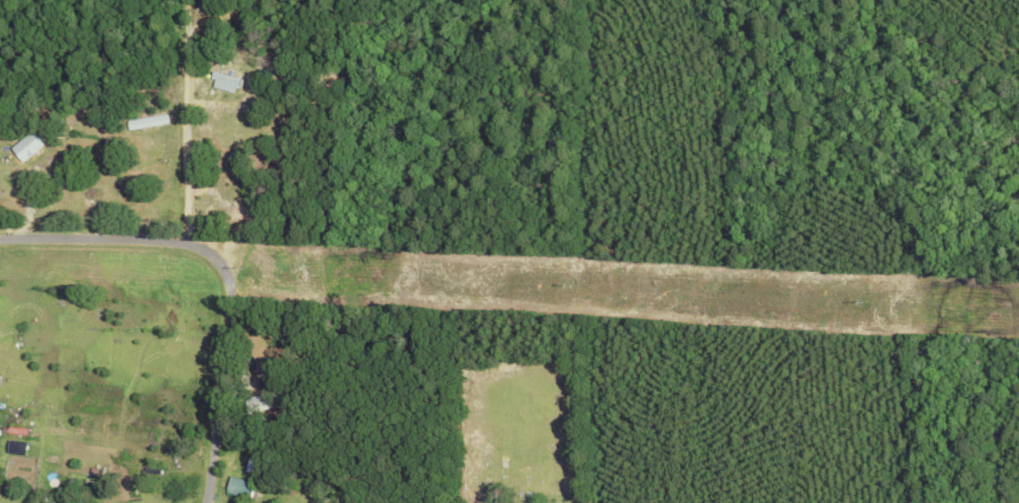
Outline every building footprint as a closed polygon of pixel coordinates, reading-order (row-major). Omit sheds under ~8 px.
[(239,92),(242,79),(211,72),(208,85),(239,92)] [(41,144),(29,130),(8,149),(20,163),(41,144)] [(223,491),(248,498),(253,482),(228,475),(223,491)]
